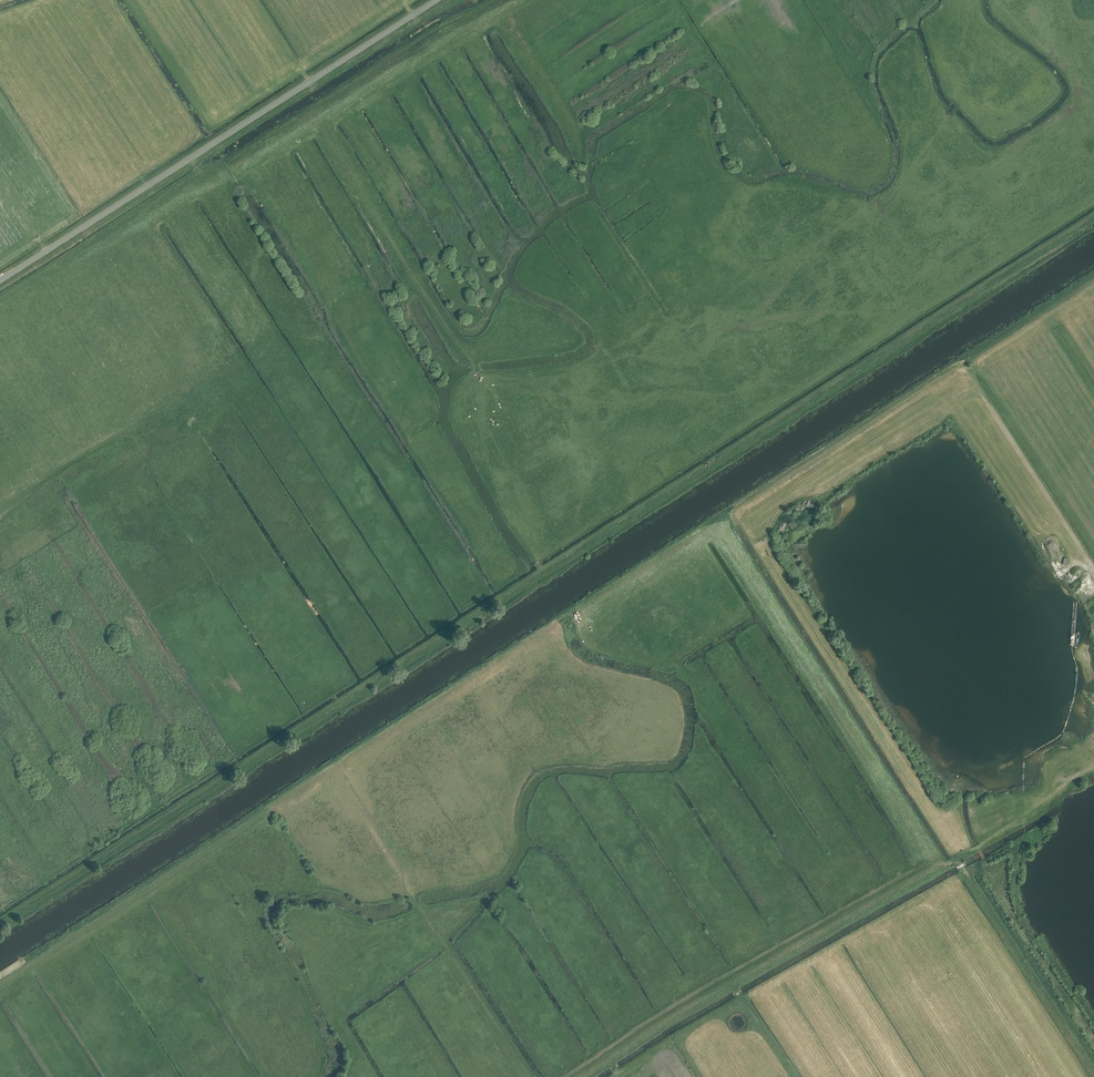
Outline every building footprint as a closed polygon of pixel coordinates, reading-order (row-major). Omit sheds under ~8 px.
[(1085,610),(1087,608),(1085,606),(1080,610),(1085,616),(1088,614),(1085,610)]
